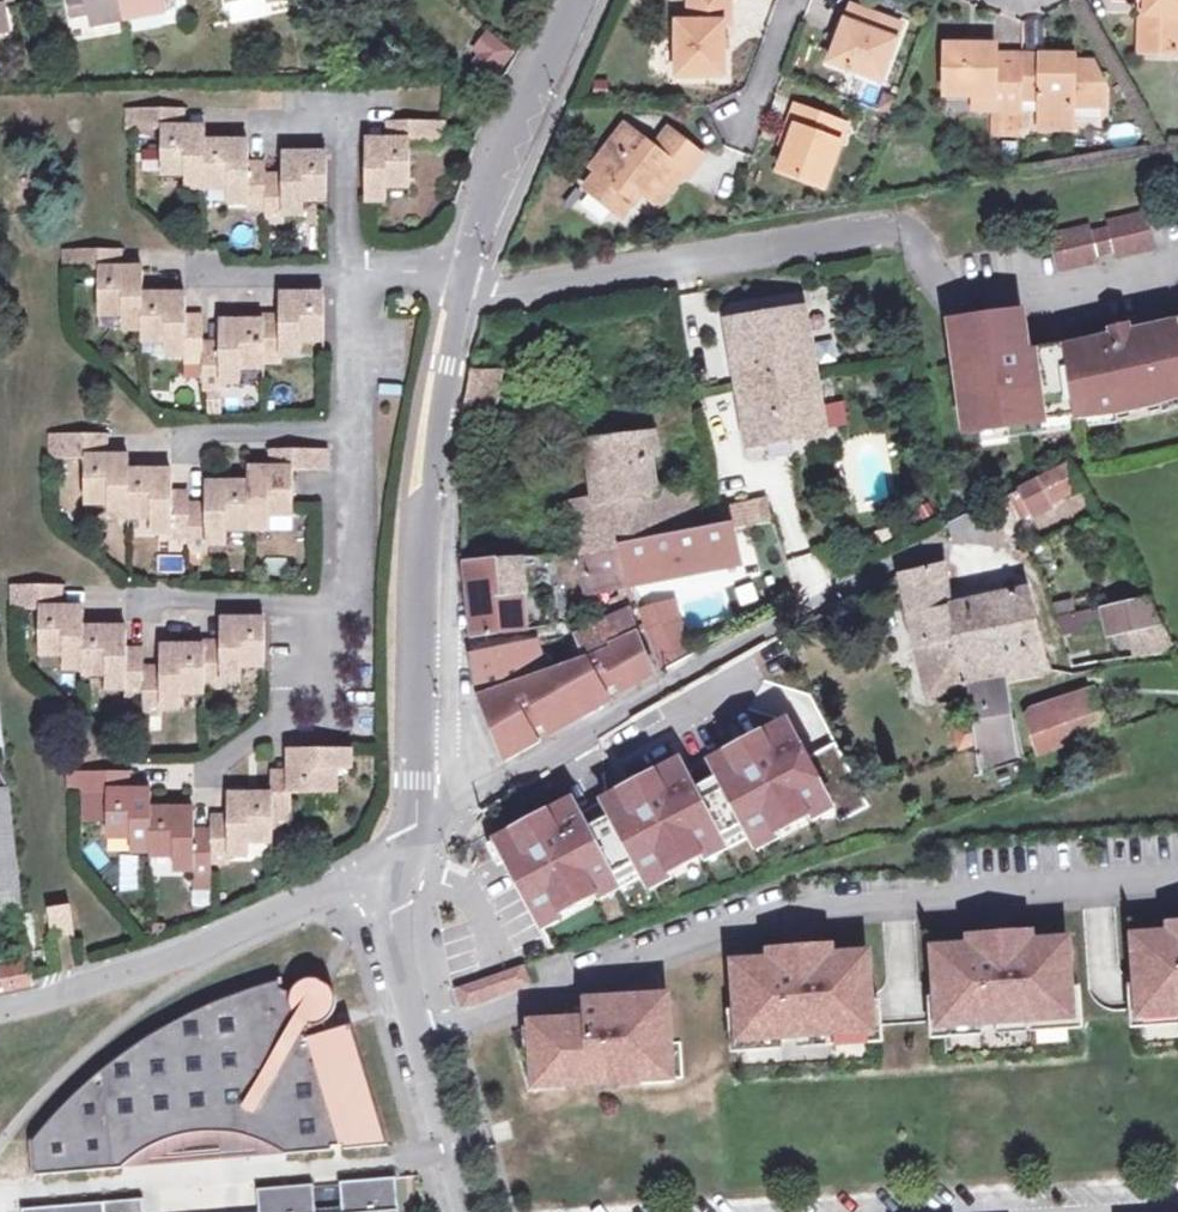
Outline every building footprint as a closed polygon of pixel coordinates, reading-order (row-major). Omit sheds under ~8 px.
[(73,16),(92,13),(95,26),(164,14),(162,0),(70,0),(73,16)] [(1140,3),(1147,3),(1146,54),(1177,54),(1177,41),(1177,0),(1112,0),(1112,2),(1140,3)] [(1137,54),(1146,54),(1147,3),(1140,3),(1137,54)] [(728,6),(690,6),(689,24),(677,24),(677,75),(720,76),(721,24),(728,24),(728,6)] [(10,32),(5,7),(0,8),(0,34),(10,32)] [(851,7),(845,23),(859,28),(865,12),(851,7)] [(859,28),(845,23),(830,63),(880,82),(901,26),(865,12),(859,28)] [(499,73),(515,52),(485,29),(469,50),(499,73)] [(945,97),(975,97),(994,97),(994,115),(1022,115),(1022,102),(1023,58),(996,57),(995,48),(946,48),(945,97)] [(1064,58),(1023,58),(1022,102),(1042,101),(1041,128),(1073,129),(1073,105),(1104,106),(1105,87),(1091,64),(1064,64),(1064,58)] [(975,115),(994,115),(994,97),(975,97),(975,115)] [(796,108),(788,128),(795,131),(788,149),(780,170),(823,187),(846,126),(796,108)] [(286,177),(266,177),(266,166),(248,165),(248,142),(204,142),(204,127),(183,127),(171,127),(170,110),(130,110),(130,128),(164,128),(164,175),(187,175),(187,188),(204,188),(230,188),(230,203),(249,203),(250,210),(266,210),(266,223),(285,223),(284,216),(301,216),(301,200),(325,201),(325,155),(286,154),(286,177)] [(183,110),(170,110),(171,127),(183,127),(183,110)] [(1129,122),(1107,128),(1113,148),(1135,142),(1129,122)] [(443,126),(438,126),(402,125),(403,142),(387,141),(368,141),(368,201),(385,201),(385,188),(407,188),(407,141),(442,142),(443,126)] [(402,125),(388,125),(387,141),(403,142),(402,125)] [(624,128),(610,145),(616,149),(597,173),(585,188),(622,217),(637,200),(632,196),(637,188),(655,203),(681,171),(688,177),(702,159),(668,131),(653,150),(624,128)] [(781,146),(788,149),(795,131),(788,128),(781,146)] [(591,168),(597,173),(616,149),(610,145),(591,168)] [(164,188),(187,188),(187,175),(164,175),(164,188)] [(204,188),(204,203),(230,203),(230,188),(204,188)] [(301,200),(301,216),(325,216),(325,201),(301,200)] [(1154,251),(1147,223),(1144,211),(1105,220),(1106,228),(1091,232),(1089,224),(1050,233),(1052,243),(1059,272),(1098,263),(1096,254),(1111,251),(1113,260),(1154,251)] [(263,317),(263,322),(223,322),(223,345),(204,345),(204,317),(185,317),(185,296),(141,296),(140,267),(122,267),(108,267),(108,250),(65,250),(65,269),(102,268),(102,315),(126,315),(126,330),(141,329),(142,342),(168,342),(168,356),(185,357),(186,362),(205,362),(205,390),(221,390),(222,383),(241,383),(242,368),(262,367),(263,361),(283,362),(283,355),(301,355),(301,340),(325,340),(325,295),(284,295),(284,317),(263,317)] [(121,250),(108,250),(108,267),(122,267),(121,250)] [(731,323),(739,383),(814,369),(806,311),(731,323)] [(126,315),(102,315),(102,330),(126,330),(126,315)] [(959,370),(967,432),(993,429),(992,424),(1008,423),(1009,427),(1041,423),(1040,418),(1054,417),(1055,420),(1115,412),(1115,405),(1157,395),(1159,400),(1177,395),(1177,319),(1171,321),(1172,327),(1131,335),(1128,324),(1108,329),(1111,340),(1068,348),(1068,345),(1030,350),(1030,354),(1025,355),(1019,315),(953,324),(959,370)] [(301,340),(301,355),(325,355),(325,340),(301,340)] [(142,356),(168,356),(168,342),(142,342),(142,356)] [(242,368),(241,383),(262,383),(262,367),(242,368)] [(814,369),(739,383),(748,446),(823,433),(814,369)] [(469,376),(464,404),(497,406),(499,377),(469,376)] [(248,470),(248,485),(207,484),(206,507),(189,506),(190,495),(171,494),(172,472),(127,471),(127,458),(108,457),(95,457),(94,437),(51,436),(51,456),(88,456),(87,503),(112,503),(111,517),(127,517),(154,517),(154,532),(171,532),(171,539),(189,539),(189,553),(206,553),(207,544),(224,545),(225,530),(247,530),(266,530),(267,516),(291,516),(291,470),(327,471),(327,452),(284,451),(284,471),(270,470),(248,470)] [(108,437),(94,437),(95,457),(108,457),(108,437)] [(569,511),(578,554),(621,547),(688,536),(680,493),(656,497),(644,437),(587,443),(595,507),(569,511)] [(271,451),(270,470),(284,471),(284,451),(271,451)] [(1070,464),(1033,483),(1018,490),(1030,513),(1033,519),(1052,509),(1049,504),(1083,487),(1070,464)] [(1020,519),(1030,513),(1018,490),(1008,496),(1020,519)] [(112,503),(87,503),(87,516),(111,517),(112,503)] [(990,505),(949,526),(954,542),(1000,546),(990,505)] [(715,531),(733,528),(745,526),(742,506),(712,511),(715,531)] [(267,516),(266,530),(291,530),(291,516),(267,516)] [(127,532),(154,532),(154,517),(127,517),(127,532)] [(739,565),(735,544),(733,528),(715,531),(688,536),(621,547),(630,588),(631,588),(739,565)] [(886,529),(875,534),(880,544),(890,539),(886,529)] [(247,545),(247,530),(225,530),(224,545),(247,545)] [(588,598),(631,588),(630,588),(621,547),(578,554),(581,569),(588,598)] [(1021,559),(1029,556),(1025,548),(1018,552),(1021,559)] [(468,564),(472,610),(474,638),(524,630),(521,595),(500,597),(495,562),(468,564)] [(928,695),(969,686),(964,662),(959,639),(951,605),(942,564),(902,575),(928,695)] [(959,639),(1033,623),(1025,590),(1022,580),(981,590),(983,599),(951,605),(959,639)] [(733,588),(739,606),(757,600),(751,582),(733,588)] [(205,644),(205,649),(163,649),(163,668),(144,668),(144,650),(126,650),(126,629),(83,629),(83,610),(69,610),(56,609),(55,589),(14,589),(14,608),(43,609),(43,655),(65,655),(65,668),(83,668),(83,674),(109,673),(109,688),(127,688),(127,694),(145,695),(145,714),(161,715),(162,707),(181,707),(181,692),(206,692),(206,687),(222,687),(222,680),(240,680),(240,666),(263,667),(263,620),(223,619),(224,644),(205,644)] [(68,589),(55,589),(56,609),(69,610),(68,589)] [(1146,598),(1100,608),(1103,618),(1106,637),(1130,632),(1163,626),(1146,598)] [(1057,617),(1076,613),(1072,599),(1054,604),(1057,617)] [(672,604),(643,614),(651,633),(678,623),(672,604)] [(1081,623),(1103,618),(1100,608),(1079,613),(1081,623)] [(586,658),(639,638),(629,612),(578,636),(586,658)] [(1081,623),(1079,613),(1076,613),(1057,617),(1062,636),(1084,631),(1081,623)] [(678,623),(651,633),(667,661),(692,648),(678,623)] [(1036,634),(1033,623),(959,639),(964,662),(1038,646),(1036,634)] [(1163,626),(1130,632),(1134,655),(1176,649),(1163,626)] [(598,675),(608,670),(616,686),(620,693),(623,692),(623,688),(654,675),(639,638),(586,658),(542,675),(481,699),(483,704),(505,761),(541,741),(534,729),(526,715),(535,709),(543,724),(606,691),(598,675)] [(481,699),(542,675),(533,644),(481,654),(478,655),(476,656),(474,660),(480,691),(481,699)] [(978,743),(981,767),(1015,756),(1004,680),(1051,670),(1049,659),(1042,660),(1038,646),(964,662),(969,686),(975,725),(978,743)] [(65,655),(43,655),(43,668),(65,668),(65,655)] [(240,666),(240,680),(263,681),(263,667),(240,666)] [(606,691),(616,686),(608,670),(598,675),(606,691)] [(1101,670),(1088,672),(1089,683),(1103,682),(1101,670)] [(83,688),(109,688),(109,673),(83,674),(83,688)] [(1060,701),(1075,743),(1108,732),(1094,690),(1060,701)] [(610,699),(606,691),(543,724),(547,732),(610,699)] [(181,692),(181,707),(206,707),(206,692),(181,692)] [(1040,755),(1075,743),(1060,701),(1026,713),(1040,755)] [(535,709),(526,715),(534,729),(543,724),(535,709)] [(784,718),(702,758),(712,775),(747,839),(754,852),(834,813),(784,718)] [(957,749),(978,743),(975,725),(952,729),(957,749)] [(272,784),(272,796),(229,797),(229,820),(212,820),(212,832),(194,833),(194,810),(150,810),(149,790),(129,790),(117,790),(116,772),(75,772),(75,791),(111,790),(111,836),(133,836),(133,851),(150,851),(150,857),(176,857),(176,869),(194,869),(195,876),(213,876),(213,862),(229,861),(229,857),(250,856),(250,842),(273,842),(273,827),(292,826),(291,789),(337,790),(337,769),(350,769),(350,749),(291,749),(291,770),(292,784),(272,784)] [(677,754),(600,795),(608,811),(633,862),(642,878),(647,888),(726,852),(692,785),(677,754)] [(0,910),(23,909),(8,765),(0,766),(0,907),(0,910)] [(271,770),(272,784),(292,784),(291,770),(271,770)] [(129,772),(116,772),(117,790),(129,790),(129,772)] [(712,775),(692,785),(726,852),(747,839),(712,775)] [(571,795),(489,834),(541,929),(621,890),(586,824),(571,795)] [(608,811),(586,824),(621,890),(642,878),(633,862),(608,811)] [(111,851),(133,851),(133,836),(111,836),(111,851)] [(250,842),(250,856),(273,856),(273,842),(250,842)] [(150,870),(176,869),(176,857),(150,857),(150,870)] [(55,935),(73,932),(69,908),(52,910),(55,935)] [(4,921),(12,966),(31,962),(24,917),(4,921)] [(1135,938),(1140,1012),(1177,1010),(1177,921),(1171,922),(1172,935),(1135,938)] [(973,948),(936,951),(941,1023),(1072,1017),(1068,942),(1030,945),(1030,931),(973,935),(973,948)] [(772,961),(738,964),(743,1036),(873,1027),(867,955),(831,957),(830,944),(787,946),(771,947),(772,961)] [(12,966),(0,968),(0,992),(34,985),(31,962),(12,966)] [(523,964),(460,987),(466,1004),(530,982),(523,964)] [(175,1138),(182,1136),(196,1133),(217,1132),(225,1133),(238,1134),(258,1139),(288,1154),(333,1151),(333,1147),(346,1146),(346,1150),(389,1147),(353,1025),(323,1033),(320,1022),(325,1020),(328,1018),(330,1016),(332,1013),(334,1010),(335,1007),(336,1003),(336,1000),(336,996),(335,993),(333,989),(329,984),(326,982),(323,980),(316,978),(313,978),(306,980),(302,981),(300,983),(297,986),(295,988),(292,995),(281,991),(278,983),(245,993),(178,1021),(147,1040),(120,1060),(95,1081),(71,1105),(34,1143),(38,1177),(122,1169),(156,1145),(175,1138)] [(589,1004),(525,1026),(527,1048),(527,1049),(536,1048),(538,1082),(565,1080),(582,1079),(584,1079),(583,1070),(598,1069),(608,1078),(610,1078),(644,1076),(646,1075),(645,1070),(671,1068),(670,1061),(669,1042),(666,996),(641,998),(640,986),(605,999),(605,1007),(589,1007),(589,1004)] [(527,1049),(527,1048),(520,1048),(531,1086),(565,1084),(565,1080),(538,1082),(536,1048),(527,1049)] [(644,1076),(644,1079),(676,1077),(675,1061),(670,1061),(671,1068),(645,1070),(646,1075),(644,1076)] [(582,1079),(582,1083),(610,1081),(610,1078),(608,1078),(598,1069),(583,1070),(584,1079),(582,1079)] [(196,1133),(182,1136),(185,1150),(223,1147),(225,1133),(217,1132),(196,1133)] [(397,1206),(399,1206),(396,1179),(340,1184),(342,1209),(316,1211),(314,1186),(257,1191),(259,1211),(398,1211),(397,1206)] [(22,1211),(144,1211),(143,1200),(137,1201),(22,1211)]
